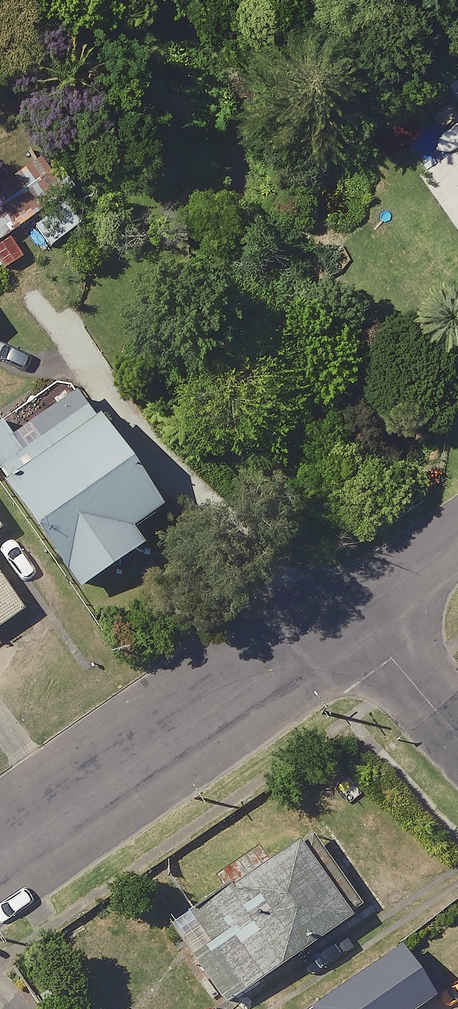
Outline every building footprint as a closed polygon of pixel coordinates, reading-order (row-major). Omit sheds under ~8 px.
[(0,183),(0,237),(59,199),(35,161),(0,183)] [(64,202),(35,224),(49,243),(78,222),(64,202)] [(98,413),(2,479),(76,586),(141,542),(130,526),(161,505),(98,413)] [(26,609),(0,572),(0,627),(26,609)] [(350,914),(297,837),(169,924),(222,1001),(350,914)] [(399,944),(305,1008),(410,1008),(433,993),(399,944)]
